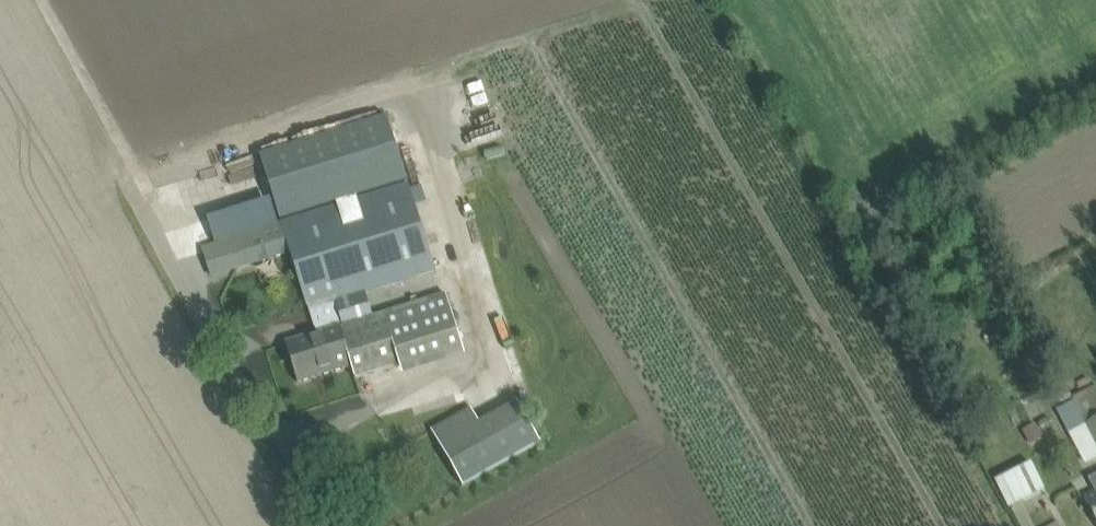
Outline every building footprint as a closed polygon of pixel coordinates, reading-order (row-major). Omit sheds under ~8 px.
[(388,117),(263,156),(270,180),(282,219),(407,180),(395,140),(388,117)] [(436,271),(409,184),(203,248),(214,282),(293,257),(317,334),(286,344),(298,383),(351,367),(354,379),(399,365),(403,377),(465,358),(445,294),(374,316),(366,293),(436,271)] [(467,409),(446,374),(377,415),(398,449),(431,430),(467,409)] [(1058,410),(1070,433),(1069,434),(1085,465),(1095,459),(1095,447),(1069,393),(1059,398),(1064,407),(1058,410)] [(479,422),(440,445),(463,485),(540,440),(517,400),(479,422)] [(440,445),(479,422),(470,407),(467,409),(431,430),(440,445)] [(1085,425),(1095,447),(1095,419),(1085,425)] [(1009,509),(1046,490),(1032,462),(995,481),(1009,509)] [(1086,501),(1093,514),(1092,514),(1094,517),(1095,517),(1095,519),(1095,495),(1086,501)]
